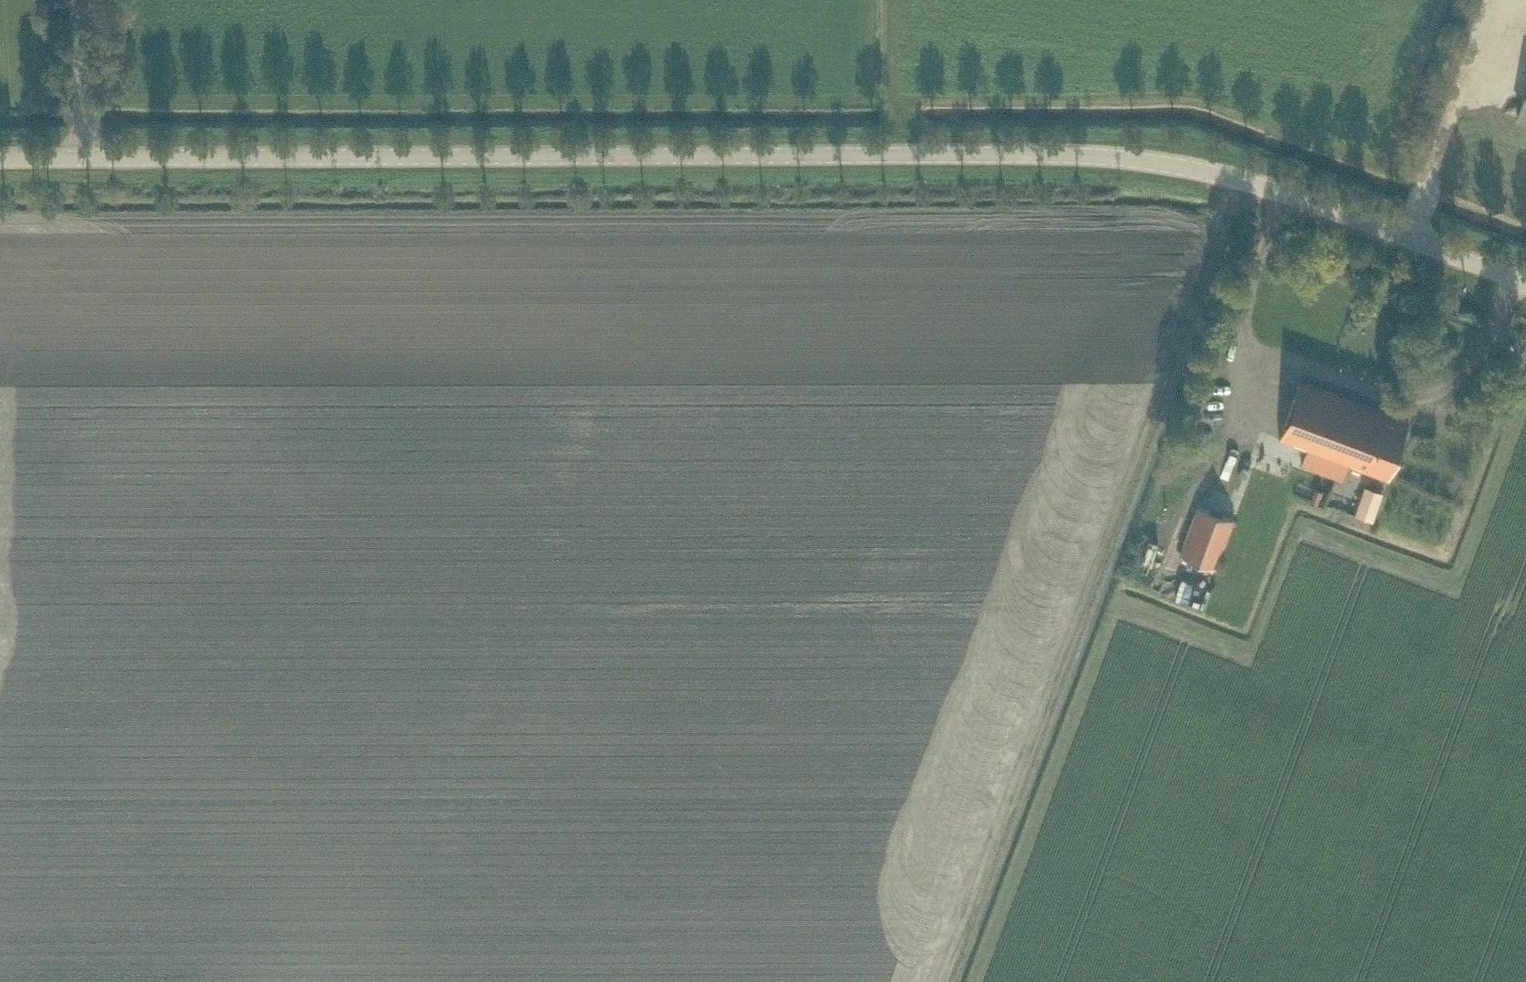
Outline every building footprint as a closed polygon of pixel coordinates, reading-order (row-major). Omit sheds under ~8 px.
[(1281,438),(1388,477),(1409,419),(1302,380),(1281,438)] [(1316,489),(1312,501),(1318,503),(1323,491),(1316,489)] [(1362,501),(1357,514),(1373,520),(1378,507),(1362,501)] [(1179,554),(1217,568),(1235,519),(1198,505),(1179,554)]
